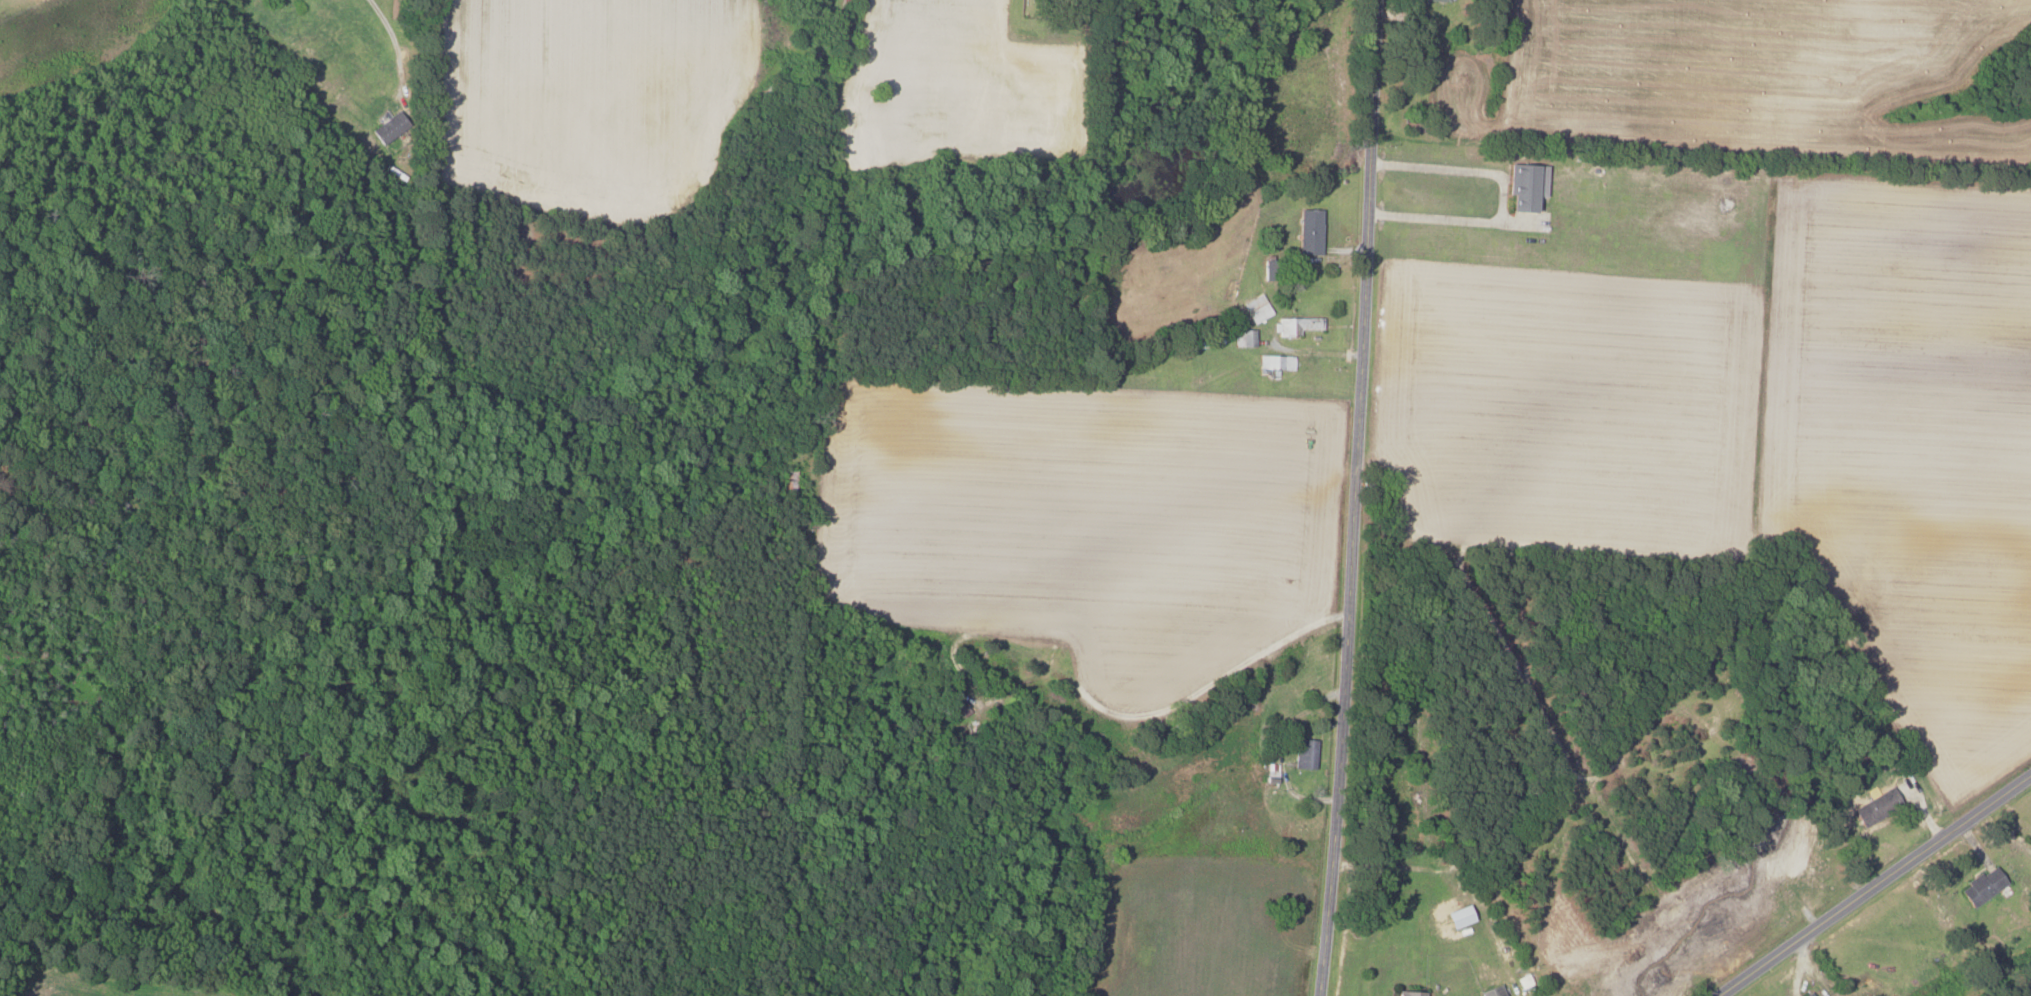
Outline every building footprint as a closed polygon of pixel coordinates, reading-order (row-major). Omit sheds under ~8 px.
[(369,128),(378,144),(408,127),(399,111),(369,128)] [(1510,212),(1532,212),(1533,166),(1508,165),(1507,196),(1510,196),(1510,212)] [(1535,196),(1544,197),(1545,166),(1535,166),(1535,196)] [(1320,255),(1321,209),(1298,209),(1297,255),(1320,255)] [(1241,303),(1250,324),(1271,315),(1262,295),(1241,303)] [(1322,318),(1274,319),(1274,337),(1299,336),(1299,330),(1322,330),(1322,318)] [(1234,347),(1254,347),(1254,330),(1234,331),(1234,347)] [(1293,370),(1293,356),(1259,355),(1259,369),(1293,370)] [(796,493),(797,471),(784,470),(783,493),(796,493)] [(951,700),(962,717),(970,712),(960,695),(951,700)] [(1301,746),(1294,746),(1293,769),(1314,770),(1316,740),(1301,739),(1301,746)] [(1901,804),(1889,786),(1849,812),(1861,830),(1901,804)] [(1968,906),(2006,885),(1995,866),(1957,887),(1968,906)] [(1443,913),(1450,930),(1473,920),(1466,904),(1443,913)] [(1500,983),(1478,990),(1480,995),(1504,995),(1500,983)]
